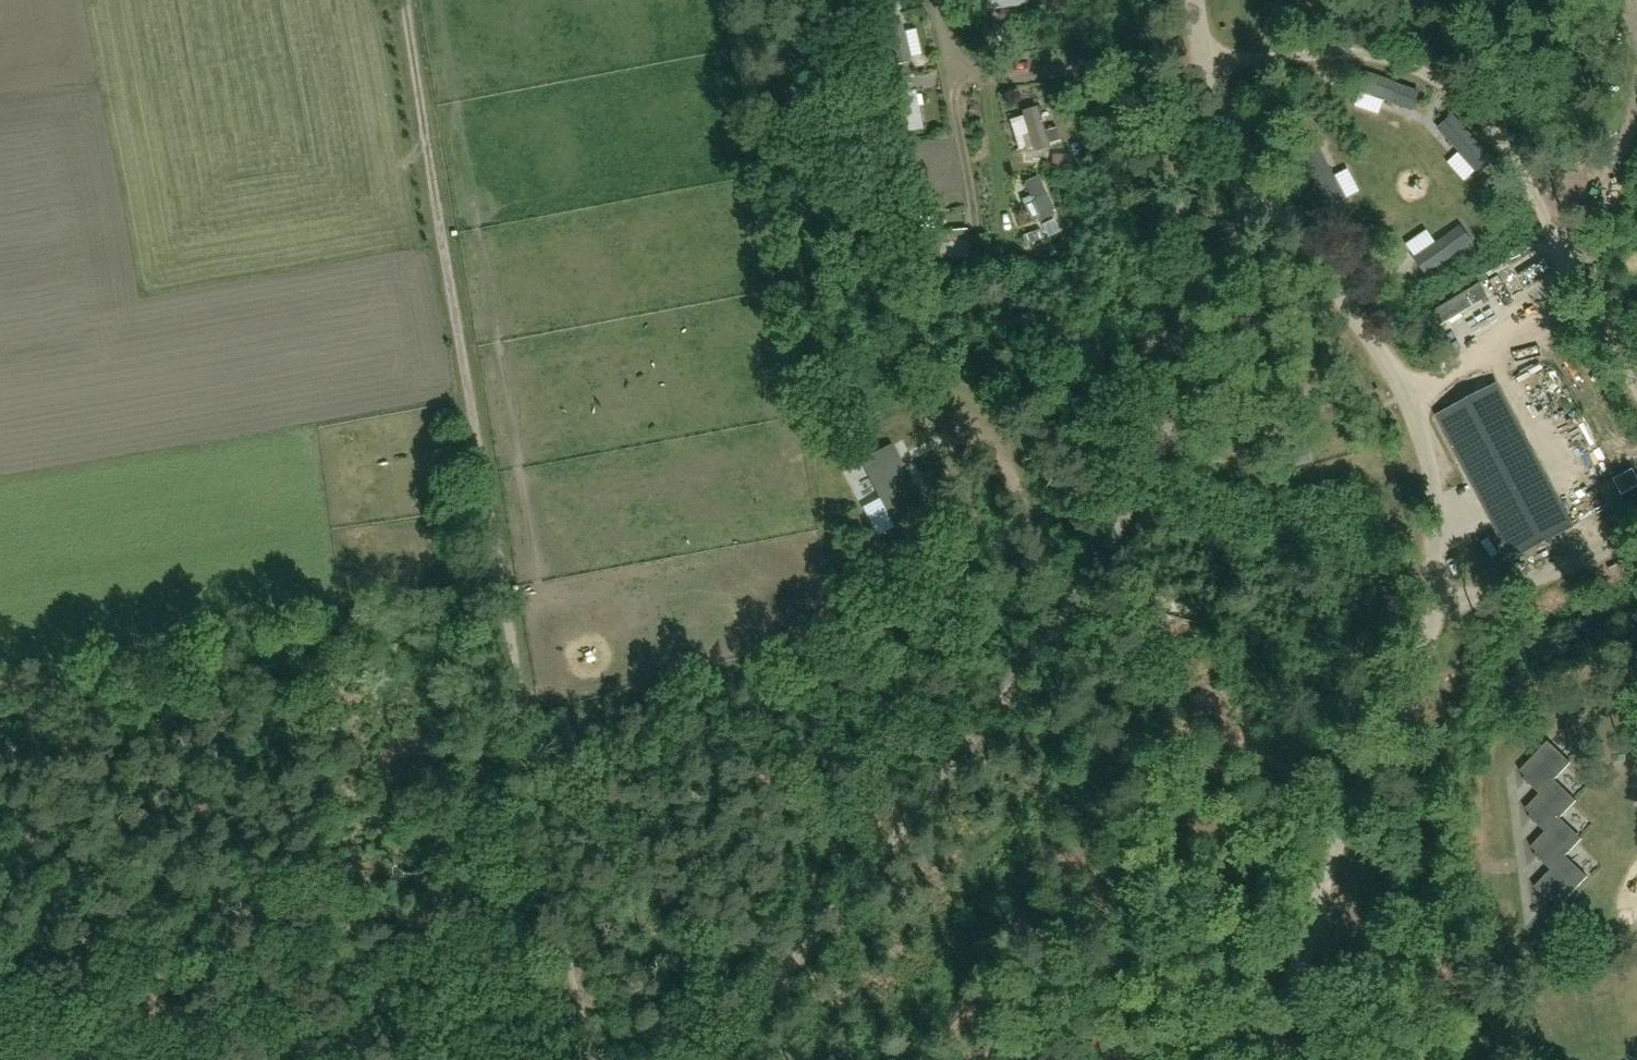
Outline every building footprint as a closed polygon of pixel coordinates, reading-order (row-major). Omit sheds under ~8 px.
[(899,24),(911,21),(907,0),(894,0),(899,24)] [(921,47),(902,52),(912,94),(932,89),(921,47)] [(943,155),(933,112),(916,116),(926,159),(943,155)] [(1062,152),(1074,148),(1069,131),(1057,135),(1062,152)] [(1056,136),(1038,141),(1049,178),(1080,169),(1075,150),(1061,154),(1056,136)] [(1551,399),(1559,396),(1554,384),(1532,393),(1545,423),(1558,417),(1551,399)] [(1497,386),(1438,417),(1514,559),(1573,528),(1497,386)] [(892,446),(859,462),(896,531),(929,515),(892,446)] [(1632,470),(1615,479),(1622,494),(1636,487),(1636,480),(1632,470)] [(1548,742),(1521,771),(1527,777),(1524,780),(1540,794),(1555,781),(1571,764),(1548,742)] [(1555,781),(1540,794),(1526,810),(1533,816),(1530,819),(1546,834),(1560,819),(1576,802),(1555,781)] [(1551,871),(1566,858),(1582,839),(1560,819),(1546,834),(1532,848),(1538,853),(1535,857),(1551,871)] [(1566,858),(1551,871),(1535,888),(1552,904),(1555,902),(1561,908),(1588,877),(1566,858)]
